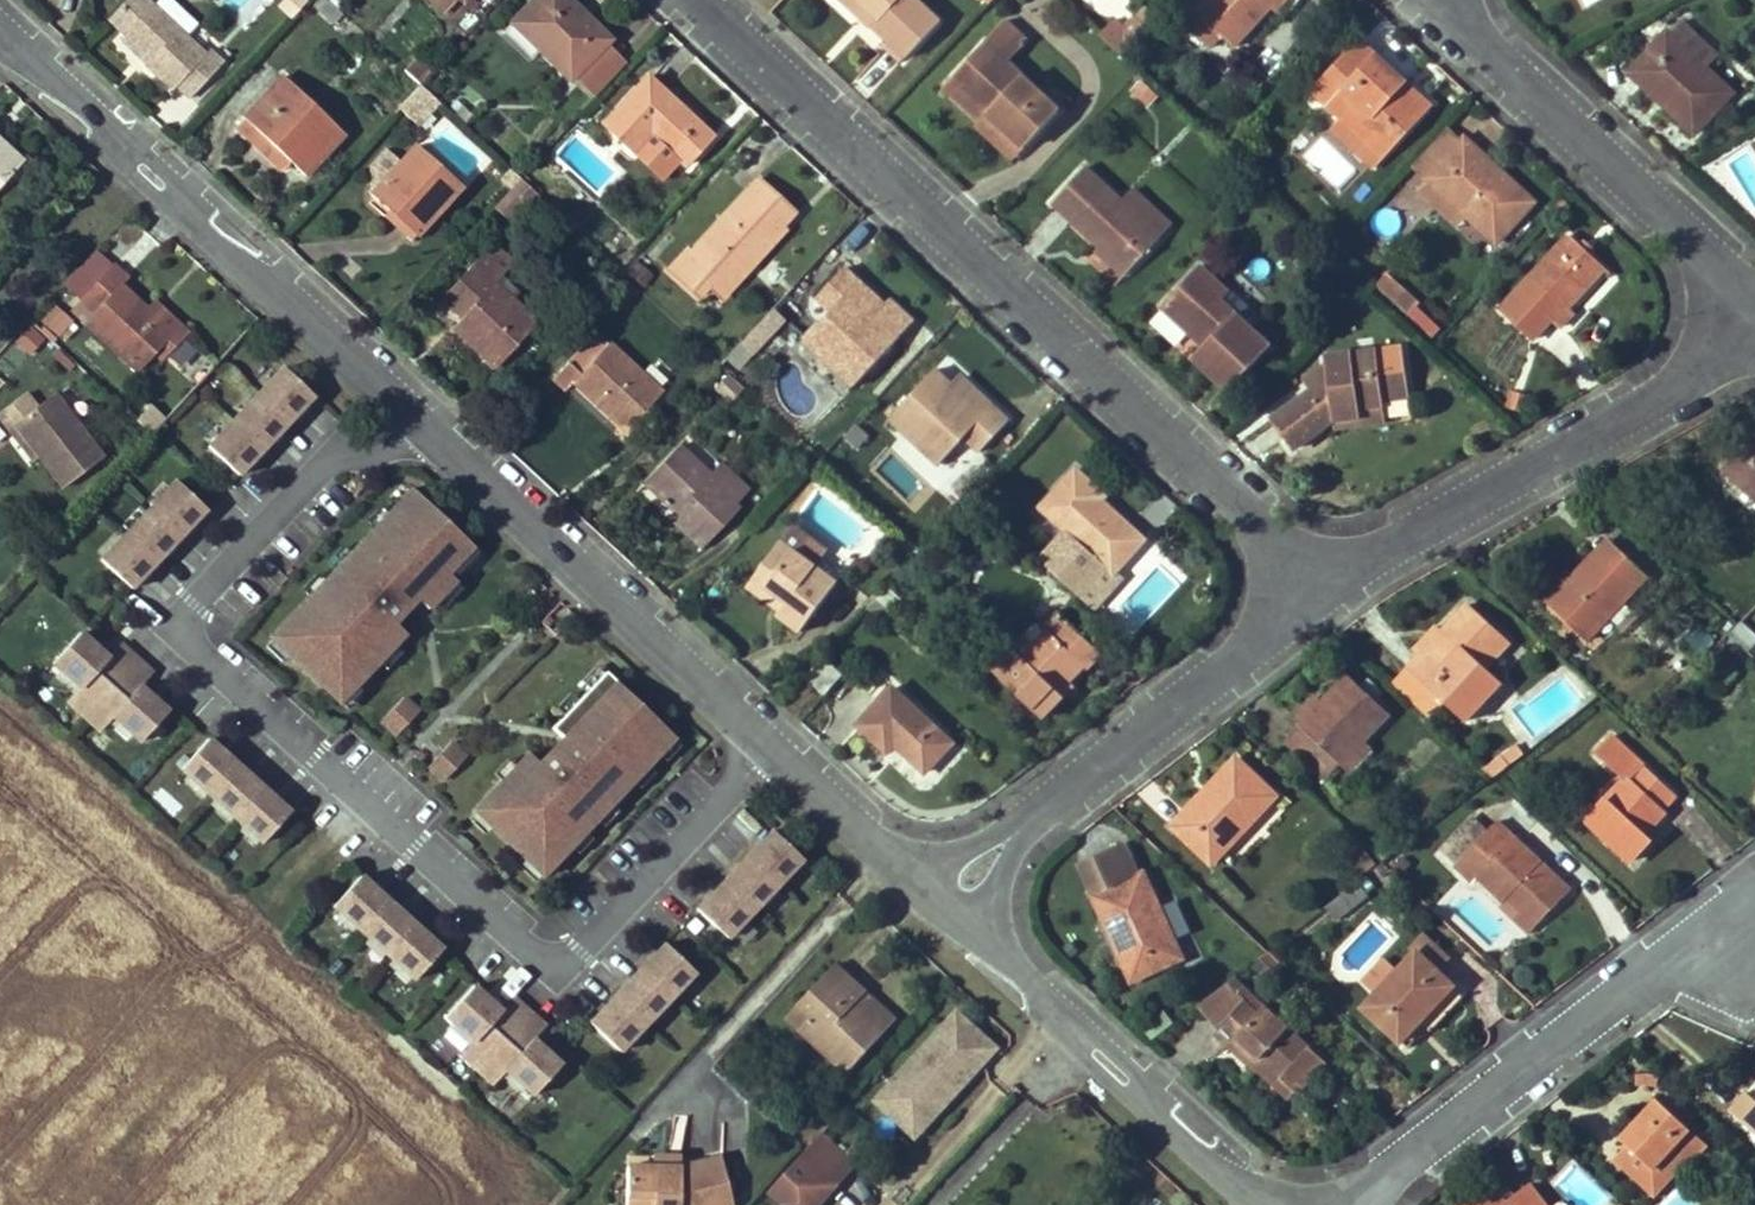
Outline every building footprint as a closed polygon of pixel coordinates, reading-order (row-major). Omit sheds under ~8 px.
[(149,0),(127,0),(110,18),(126,34),(149,56),(142,62),(171,90),(177,84),(190,98),(223,62),(210,49),(204,54),(185,36),(195,25),(170,0),(158,0),(154,5),(149,0)] [(292,17),(307,0),(284,0),(279,6),(292,17)] [(442,13),(454,0),(429,0),(442,13)] [(569,81),(608,40),(567,0),(536,0),(531,5),(528,2),(508,22),(537,52),(539,50),(569,81)] [(916,0),(842,0),(856,13),(863,6),(879,21),(872,29),(884,41),(900,56),(902,58),(938,20),(916,0)] [(1234,44),(1270,5),(1275,0),(1201,0),(1182,20),(1209,46),(1221,32),(1234,44)] [(1284,0),(1275,0),(1270,5),(1275,9),(1284,0)] [(863,6),(856,13),(872,29),(879,21),(863,6)] [(1098,35),(1119,55),(1152,20),(1141,10),(1120,32),(1110,23),(1098,35)] [(1006,19),(985,41),(1007,62),(1028,40),(1006,19)] [(1693,132),(1732,92),(1706,67),(1716,56),(1682,23),(1671,35),(1666,31),(1627,72),(1693,132)] [(126,34),(120,41),(142,62),(149,56),(126,34)] [(1354,147),(1373,165),(1422,111),(1400,90),(1406,83),(1360,40),(1313,90),(1343,119),(1363,137),(1354,147)] [(900,56),(884,41),(879,47),(894,62),(900,56)] [(985,41),(944,84),(981,119),(991,110),(1026,144),(1058,110),(1007,62),(985,41)] [(403,71),(419,87),(433,71),(417,56),(403,71)] [(632,151),(651,131),(685,164),(711,136),(647,76),(605,124),(632,151)] [(261,134),(253,141),(279,166),(287,158),(305,174),(343,133),(283,77),(245,118),(261,134)] [(1400,90),(1422,111),(1430,104),(1406,83),(1400,90)] [(977,124),(1012,159),(1026,144),(991,110),(981,119),(977,124)] [(261,134),(245,118),(236,126),(253,141),(261,134)] [(1343,119),(1334,128),(1354,147),(1363,137),(1343,119)] [(1448,127),(1413,164),(1428,178),(1462,139),(1448,127)] [(1533,201),(1465,137),(1462,139),(1428,178),(1468,217),(1494,242),(1533,201)] [(17,170),(23,163),(0,141),(0,156),(17,170)] [(389,210),(384,215),(410,241),(460,188),(417,148),(374,195),(389,210)] [(0,156),(0,189),(17,170),(0,156)] [(1123,276),(1170,226),(1132,189),(1121,200),(1086,167),(1052,201),(1100,247),(1096,250),(1123,276)] [(772,215),(785,203),(760,178),(691,253),(729,289),(748,268),(743,264),(781,224),(772,215)] [(1419,187),(1459,226),(1468,217),(1428,178),(1419,187)] [(528,208),(539,197),(519,180),(509,191),(522,202),(528,208)] [(522,202),(509,191),(497,204),(510,216),(522,202)] [(748,268),(797,215),(785,203),(772,215),(781,224),(743,264),(748,268)] [(1499,308),(1519,326),(1538,307),(1553,319),(1560,326),(1573,314),(1568,307),(1605,268),(1569,234),(1499,308)] [(455,326),(496,365),(536,326),(493,284),(513,262),(492,243),(445,295),(465,315),(455,326)] [(721,298),(729,289),(691,253),(683,262),(721,298)] [(877,315),(852,290),(860,282),(844,267),(815,297),(832,312),(806,340),(853,386),(913,322),(891,301),(885,307),(877,315)] [(1228,391),(1270,346),(1253,328),(1262,320),(1231,290),(1227,294),(1198,267),(1161,306),(1201,344),(1192,354),(1228,391)] [(156,354),(174,334),(150,313),(124,288),(130,283),(116,268),(84,302),(98,316),(88,326),(137,374),(156,354)] [(1386,281),(1379,288),(1392,301),(1400,293),(1386,281)] [(877,315),(885,307),(860,282),(852,290),(877,315)] [(1405,312),(1413,305),(1400,293),(1392,301),(1405,312)] [(60,337),(73,317),(51,302),(37,322),(60,337)] [(174,334),(156,354),(165,363),(189,338),(156,307),(150,313),(174,334)] [(1538,307),(1519,326),(1534,340),(1553,319),(1538,307)] [(783,319),(771,308),(739,343),(751,354),(783,319)] [(15,343),(35,356),(48,335),(27,322),(15,343)] [(575,381),(626,431),(661,395),(595,332),(554,379),(566,391),(575,381)] [(1402,349),(1325,358),(1326,364),(1328,379),(1311,392),(1271,421),(1292,449),(1333,418),(1359,414),(1358,406),(1383,402),(1383,398),(1409,395),(1402,349)] [(1328,379),(1326,364),(1303,382),(1311,392),(1328,379)] [(993,406),(984,415),(954,387),(934,369),(889,417),(938,464),(965,436),(981,451),(1009,421),(993,406)] [(242,474),(311,400),(282,372),(209,446),(242,474)] [(731,404),(745,388),(728,373),(714,389),(731,404)] [(984,415),(993,406),(963,378),(954,387),(984,415)] [(1,417),(12,433),(19,428),(42,458),(65,489),(104,460),(57,397),(39,409),(30,397),(1,417)] [(1333,428),(1385,421),(1383,402),(1358,406),(1359,414),(1333,418),(1333,428)] [(12,433),(34,463),(42,458),(19,428),(12,433)] [(1754,497),(1754,439),(1726,470),(1754,497)] [(710,475),(677,444),(645,479),(676,510),(668,518),(700,548),(738,507),(736,504),(748,490),(720,464),(710,475)] [(1106,514),(1096,505),(1101,499),(1104,496),(1076,469),(1040,506),(1065,530),(1103,567),(1111,574),(1143,540),(1111,509),(1106,514)] [(136,585),(206,510),(177,483),(104,557),(136,585)] [(487,556),(412,488),(267,637),(344,707),(487,556)] [(1106,514),(1111,509),(1101,499),(1096,505),(1106,514)] [(754,577),(787,602),(780,611),(777,614),(801,631),(837,583),(814,565),(827,548),(793,523),(779,540),(754,577)] [(1076,595),(1103,567),(1065,530),(1037,558),(1076,595)] [(1607,564),(1620,550),(1608,538),(1595,553),(1607,564)] [(1620,550),(1607,564),(1595,553),(1572,577),(1546,603),(1587,642),(1649,577),(1620,550)] [(1546,603),(1572,577),(1567,572),(1542,598),(1546,603)] [(787,602),(754,577),(747,586),(780,611),(787,602)] [(901,601),(886,586),(877,596),(892,610),(901,601)] [(1442,633),(1420,655),(1408,668),(1443,703),(1464,722),(1501,683),(1486,668),(1510,643),(1469,605),(1442,633)] [(1024,658),(1015,649),(994,672),(1041,717),(1062,695),(1057,690),(1066,682),(1083,663),(1087,667),(1102,652),(1064,616),(1033,649),(1024,658)] [(1754,643),(1754,633),(1742,619),(1726,635),(1745,653),(1754,643)] [(1699,624),(1679,641),(1693,656),(1713,639),(1699,624)] [(1435,626),(1414,648),(1420,655),(1442,633),(1435,626)] [(56,667),(144,742),(172,711),(84,636),(56,667)] [(1024,658),(1033,649),(1023,640),(1015,649),(1024,658)] [(807,677),(823,692),(839,675),(824,660),(807,677)] [(1408,668),(1392,685),(1427,719),(1443,703),(1408,668)] [(683,738),(608,670),(463,820),(540,889),(683,738)] [(1349,677),(1324,703),(1301,727),(1286,743),(1323,781),(1341,763),(1350,773),(1372,751),(1362,740),(1387,714),(1349,677)] [(1057,690),(1062,695),(1070,685),(1066,682),(1057,690)] [(897,743),(927,772),(953,743),(895,688),(860,725),(888,752),(897,743)] [(406,694),(378,720),(394,737),(422,711),(406,694)] [(1316,697),(1294,719),(1301,727),(1324,703),(1316,697)] [(474,757),(489,737),(471,724),(456,744),(474,757)] [(178,770),(266,846),(294,814),(206,739),(178,770)] [(1628,863),(1649,842),(1642,835),(1663,812),(1660,809),(1672,797),(1612,739),(1598,753),(1626,778),(1586,822),(1628,863)] [(452,740),(428,769),(446,784),(470,756),(452,740)] [(1482,771),(1491,779),(1524,754),(1516,744),(1482,771)] [(1171,828),(1209,865),(1275,798),(1236,761),(1171,828)] [(1511,896),(1539,924),(1569,893),(1496,824),(1454,867),(1470,885),(1477,878),(1504,903),(1511,896)] [(734,935),(803,860),(774,832),(701,907),(734,935)] [(1339,855),(1345,860),(1356,849),(1351,843),(1339,855)] [(1361,876),(1372,864),(1356,849),(1345,860),(1361,876)] [(1095,897),(1134,982),(1182,961),(1174,943),(1188,936),(1174,904),(1160,910),(1144,875),(1095,897)] [(331,909),(419,985),(448,953),(359,878),(331,909)] [(1365,898),(1356,884),(1323,910),(1332,922),(1365,898)] [(1511,896),(1504,903),(1532,931),(1539,924),(1511,896)] [(1411,948),(1417,953),(1437,973),(1452,957),(1425,932),(1411,948)] [(627,1049),(696,975),(667,947),(594,1022),(627,1049)] [(1413,1016),(1419,1022),(1452,988),(1437,973),(1417,953),(1399,972),(1378,994),(1365,1008),(1394,1036),(1413,1016)] [(1366,981),(1378,994),(1399,972),(1386,960),(1366,981)] [(853,1006),(865,994),(835,966),(799,1005),(812,1018),(800,1031),(846,1074),(884,1034),(853,1006)] [(1247,1004),(1226,985),(1197,1008),(1220,1031),(1247,1004)] [(446,1018),(534,1094),(562,1062),(474,987),(446,1018)] [(884,1034),(895,1022),(865,994),(853,1006),(884,1034)] [(1240,1040),(1296,1095),(1325,1064),(1255,996),(1247,1004),(1220,1031),(1235,1045),(1240,1040)] [(799,1005),(786,1018),(800,1031),(812,1018),(799,1005)] [(916,1142),(1004,1050),(959,1007),(871,1099),(916,1142)] [(1259,1070),(1291,1100),(1296,1095),(1240,1040),(1235,1045),(1231,1049),(1256,1073),(1259,1070)] [(1744,1092),(1754,1102),(1754,1081),(1744,1092)] [(1662,1106),(1684,1126),(1693,1116),(1673,1096),(1662,1106)] [(1640,1182),(1689,1131),(1684,1126),(1662,1106),(1656,1100),(1619,1138),(1631,1150),(1619,1162),(1640,1182)] [(1689,1131),(1640,1182),(1653,1195),(1703,1144),(1689,1131)] [(648,1168),(677,1169),(677,1157),(649,1156),(648,1168)] [(799,1158),(768,1193),(781,1204),(786,1204),(802,1188),(819,1203),(833,1189),(799,1158)] [(719,1159),(677,1169),(648,1168),(624,1167),(622,1204),(730,1204),(719,1159)] [(1551,1181),(1577,1204),(1606,1204),(1612,1198),(1571,1160),(1551,1181)] [(1514,1197),(1502,1182),(1472,1204),(1542,1204),(1527,1186),(1514,1197)] [(819,1203),(802,1188),(786,1204),(817,1204),(819,1203)]
